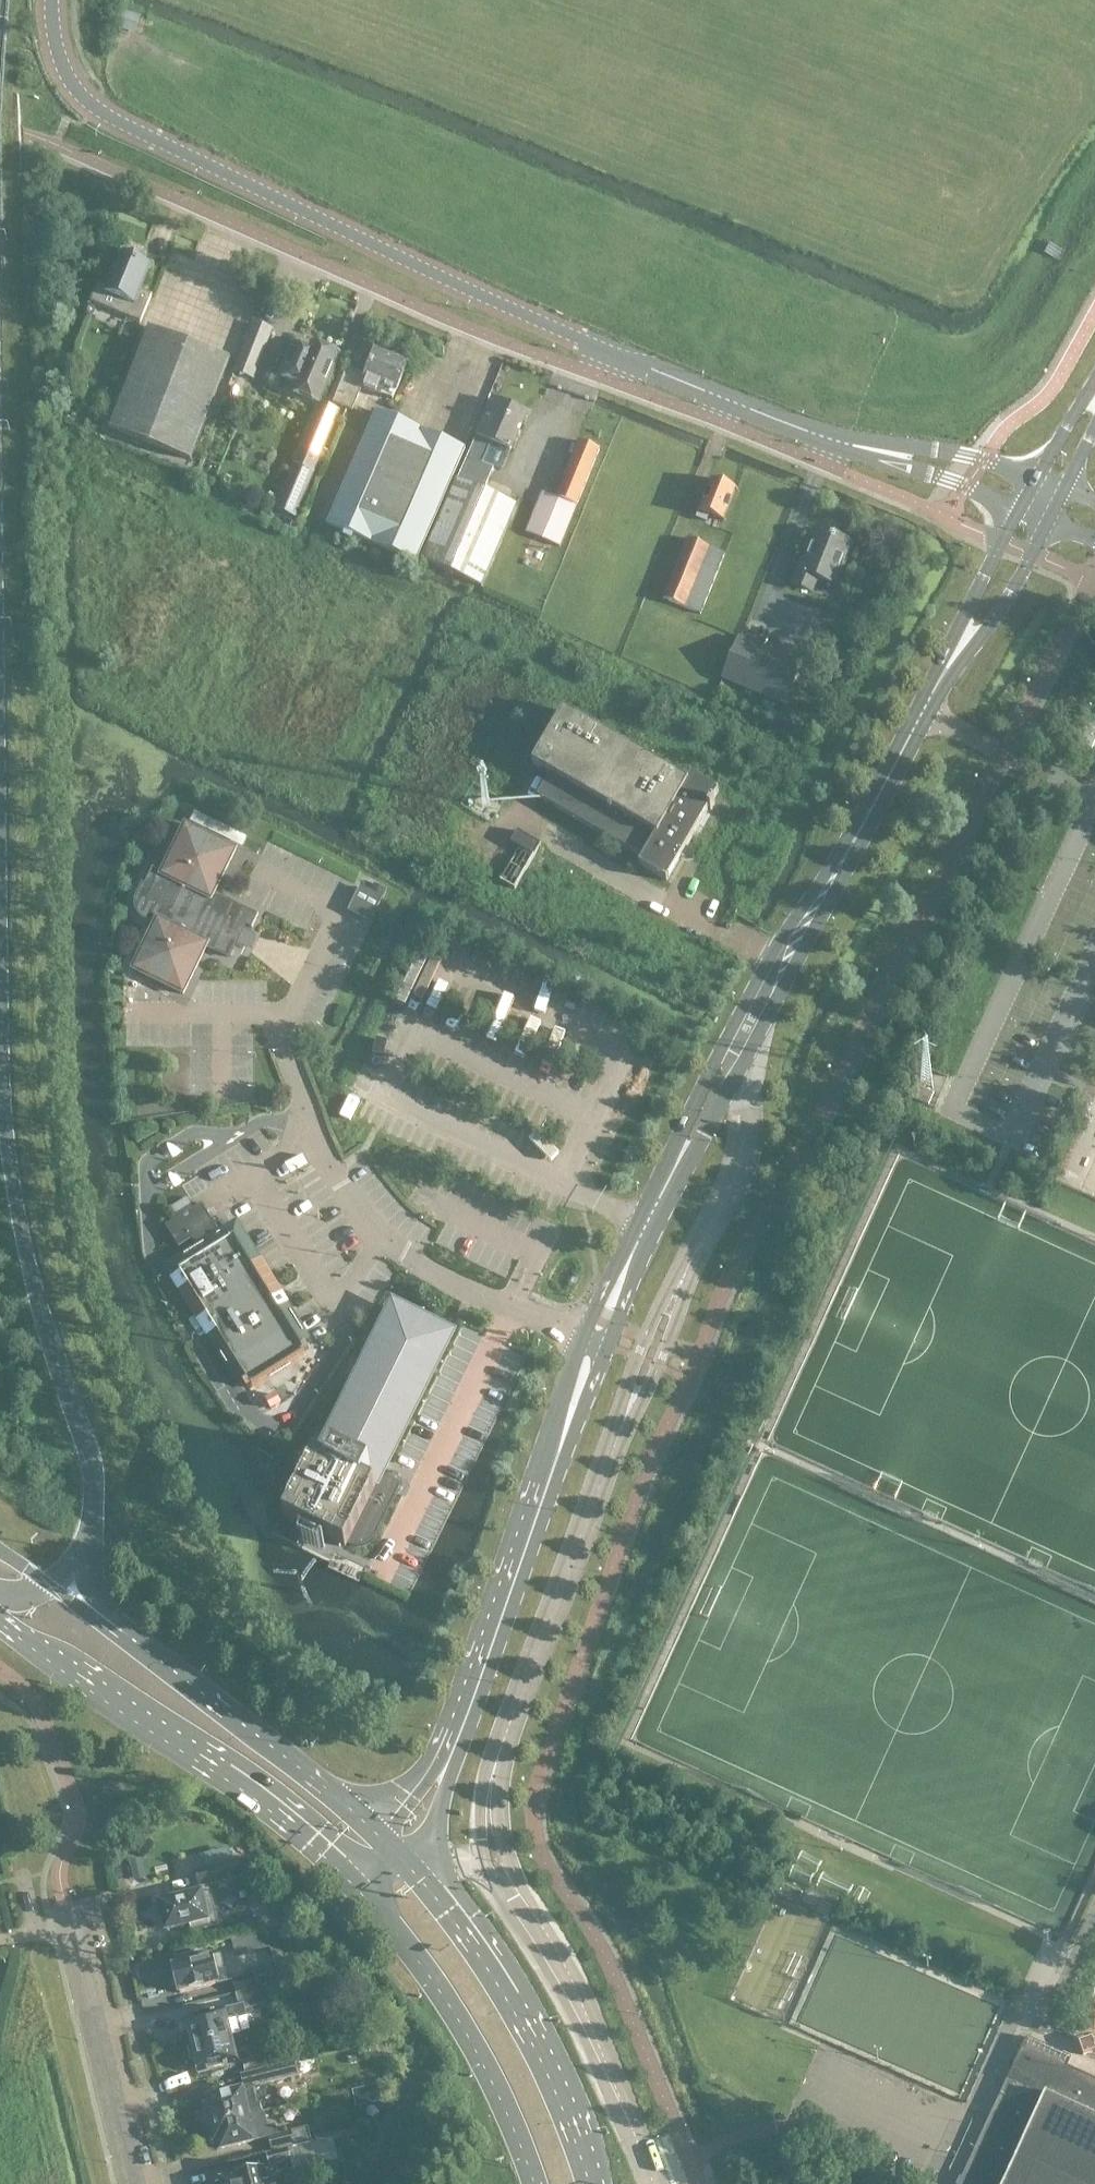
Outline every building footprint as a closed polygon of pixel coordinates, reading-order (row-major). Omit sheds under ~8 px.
[(145,260),(138,257),(121,250),(116,262),(114,261),(105,285),(97,283),(90,302),(89,301),(84,313),(85,314),(86,316),(87,317),(88,317),(89,317),(91,317),(92,317),(93,316),(94,315),(95,314),(95,313),(95,311),(95,310),(94,308),(95,304),(126,317),(141,323),(152,295),(139,290),(149,266),(146,264),(145,260)] [(253,322),(233,371),(253,379),(273,330),(253,322)] [(230,359),(149,327),(110,428),(191,460),(230,359)] [(132,334),(122,330),(116,344),(126,348),(132,334)] [(315,343),(305,364),(300,362),(300,363),(292,360),(288,369),(296,372),(293,380),(306,386),(302,395),(316,401),(320,392),(322,393),(339,353),(315,343)] [(407,365),(375,352),(365,376),(347,369),(333,403),(352,411),(362,387),(392,399),(397,389),(407,365)] [(230,386),(227,396),(236,399),(240,389),(230,386)] [(560,547),(577,504),(600,448),(580,440),(557,497),(543,491),(528,528),(510,521),(517,504),(480,487),(482,481),(488,484),(495,467),(503,470),(527,413),(494,399),(459,479),(458,478),(422,560),(482,586),(508,526),(560,547)] [(338,411),(320,404),(276,509),(295,516),(338,411)] [(417,562),(466,449),(398,419),(377,410),(328,523),(417,562)] [(739,488),(716,479),(711,476),(710,478),(713,479),(701,508),(698,507),(698,509),(701,510),(699,517),(707,520),(710,514),(726,520),(727,519),(724,518),(736,488),(738,489),(739,488)] [(813,576),(831,583),(840,560),(845,562),(852,545),(821,532),(817,545),(813,543),(809,551),(807,550),(793,584),(807,590),(813,576)] [(726,553),(689,537),(664,597),(701,613),(726,553)] [(741,638),(725,678),(787,703),(798,675),(803,663),(741,638)] [(551,774),(545,784),(538,795),(644,857),(640,864),(667,880),(709,808),(712,809),(716,802),(713,800),(719,790),(692,774),(687,781),(564,710),(539,753),(534,750),(531,756),(535,759),(533,764),(551,774)] [(144,912),(146,915),(156,922),(126,1001),(191,1004),(193,979),(207,947),(229,958),(237,943),(245,947),(250,936),(242,932),(245,925),(252,928),(259,915),(215,894),(236,849),(185,825),(162,872),(153,868),(145,884),(145,886),(143,888),(142,891),(141,893),(140,896),(140,899),(140,900),(140,903),(141,905),(141,907),(143,910),(144,912)] [(514,890),(541,845),(519,832),(512,843),(520,848),(500,882),(514,890)] [(361,889),(348,913),(370,925),(382,900),(361,889)] [(914,1086),(909,1098),(928,1106),(933,1094),(914,1086)] [(350,1121),(359,1101),(349,1097),(340,1116),(350,1121)] [(193,1239),(200,1252),(174,1269),(233,1364),(240,1359),(243,1365),(290,1337),(287,1331),(294,1326),(282,1306),(286,1303),(269,1276),(265,1279),(235,1231),(223,1238),(202,1204),(166,1227),(167,1230),(197,1213),(204,1225),(190,1234),(193,1239)] [(197,1213),(167,1230),(178,1248),(193,1239),(190,1234),(204,1225),(197,1213)] [(428,1321),(420,1317),(417,1315),(415,1320),(402,1313),(398,1322),(389,1317),(332,1434),(324,1430),(287,1505),(293,1507),(283,1527),(301,1535),(301,1536),(324,1548),(325,1546),(320,1543),(322,1538),(346,1550),(348,1546),(350,1547),(356,1547),(361,1547),(367,1545),(371,1542),(375,1539),(378,1534),(397,1497),(390,1493),(390,1492),(390,1491),(389,1490),(388,1488),(387,1488),(385,1487),(390,1478),(380,1473),(443,1344),(435,1340),(439,1331),(426,1325),(428,1321)] [(248,1858),(239,1860),(243,1876),(253,1873),(248,1858)] [(203,1868),(195,1871),(198,1887),(200,1887),(209,1884),(243,1876),(239,1860),(232,1861),(203,1868)] [(191,1932),(205,1929),(203,1921),(208,1919),(201,1891),(186,1894),(186,1896),(159,1902),(162,1913),(160,1917),(162,1924),(165,1927),(166,1930),(189,1924),(191,1932)] [(179,1993),(228,1981),(221,1954),(172,1966),(173,1968),(170,1971),(172,1980),(176,1981),(179,1993)] [(235,1993),(274,1983),(279,1982),(275,1967),(253,1972),(254,1975),(232,1981),(235,1993)] [(277,1995),(274,1983),(235,1993),(239,2006),(185,2019),(188,2032),(185,2033),(188,2047),(241,2034),(237,2019),(247,2016),(245,2010),(270,2004),(268,1998),(277,1995)] [(246,2051),(241,2034),(188,2047),(192,2061),(195,2060),(199,2073),(239,2063),(236,2053),(246,2051)] [(1026,2037),(961,2177),(959,2177),(956,2183),(1094,2183),(1094,2079),(1067,2066),(1071,2058),(1026,2037)] [(1092,2052),(1088,2039),(1078,2042),(1083,2055),(1092,2052)] [(243,2062),(246,2073),(263,2069),(260,2057),(243,2062)] [(263,2069),(246,2073),(204,2083),(210,2107),(206,2108),(207,2111),(205,2115),(206,2121),(209,2123),(210,2125),(249,2116),(262,2112),(257,2095),(266,2093),(264,2085),(299,2077),(295,2061),(263,2069)] [(252,2129),(249,2116),(210,2125),(210,2127),(208,2130),(210,2137),(213,2139),(214,2142),(218,2141),(221,2150),(263,2139),(260,2127),(252,2129)] [(269,2137),(272,2152),(310,2143),(307,2128),(269,2137)] [(317,2142),(310,2143),(272,2152),(266,2154),(269,2166),(320,2154),(317,2142)] [(261,2182),(266,2181),(263,2168),(233,2175),(233,2177),(222,2180),(223,2183),(262,2183),(261,2182)]
